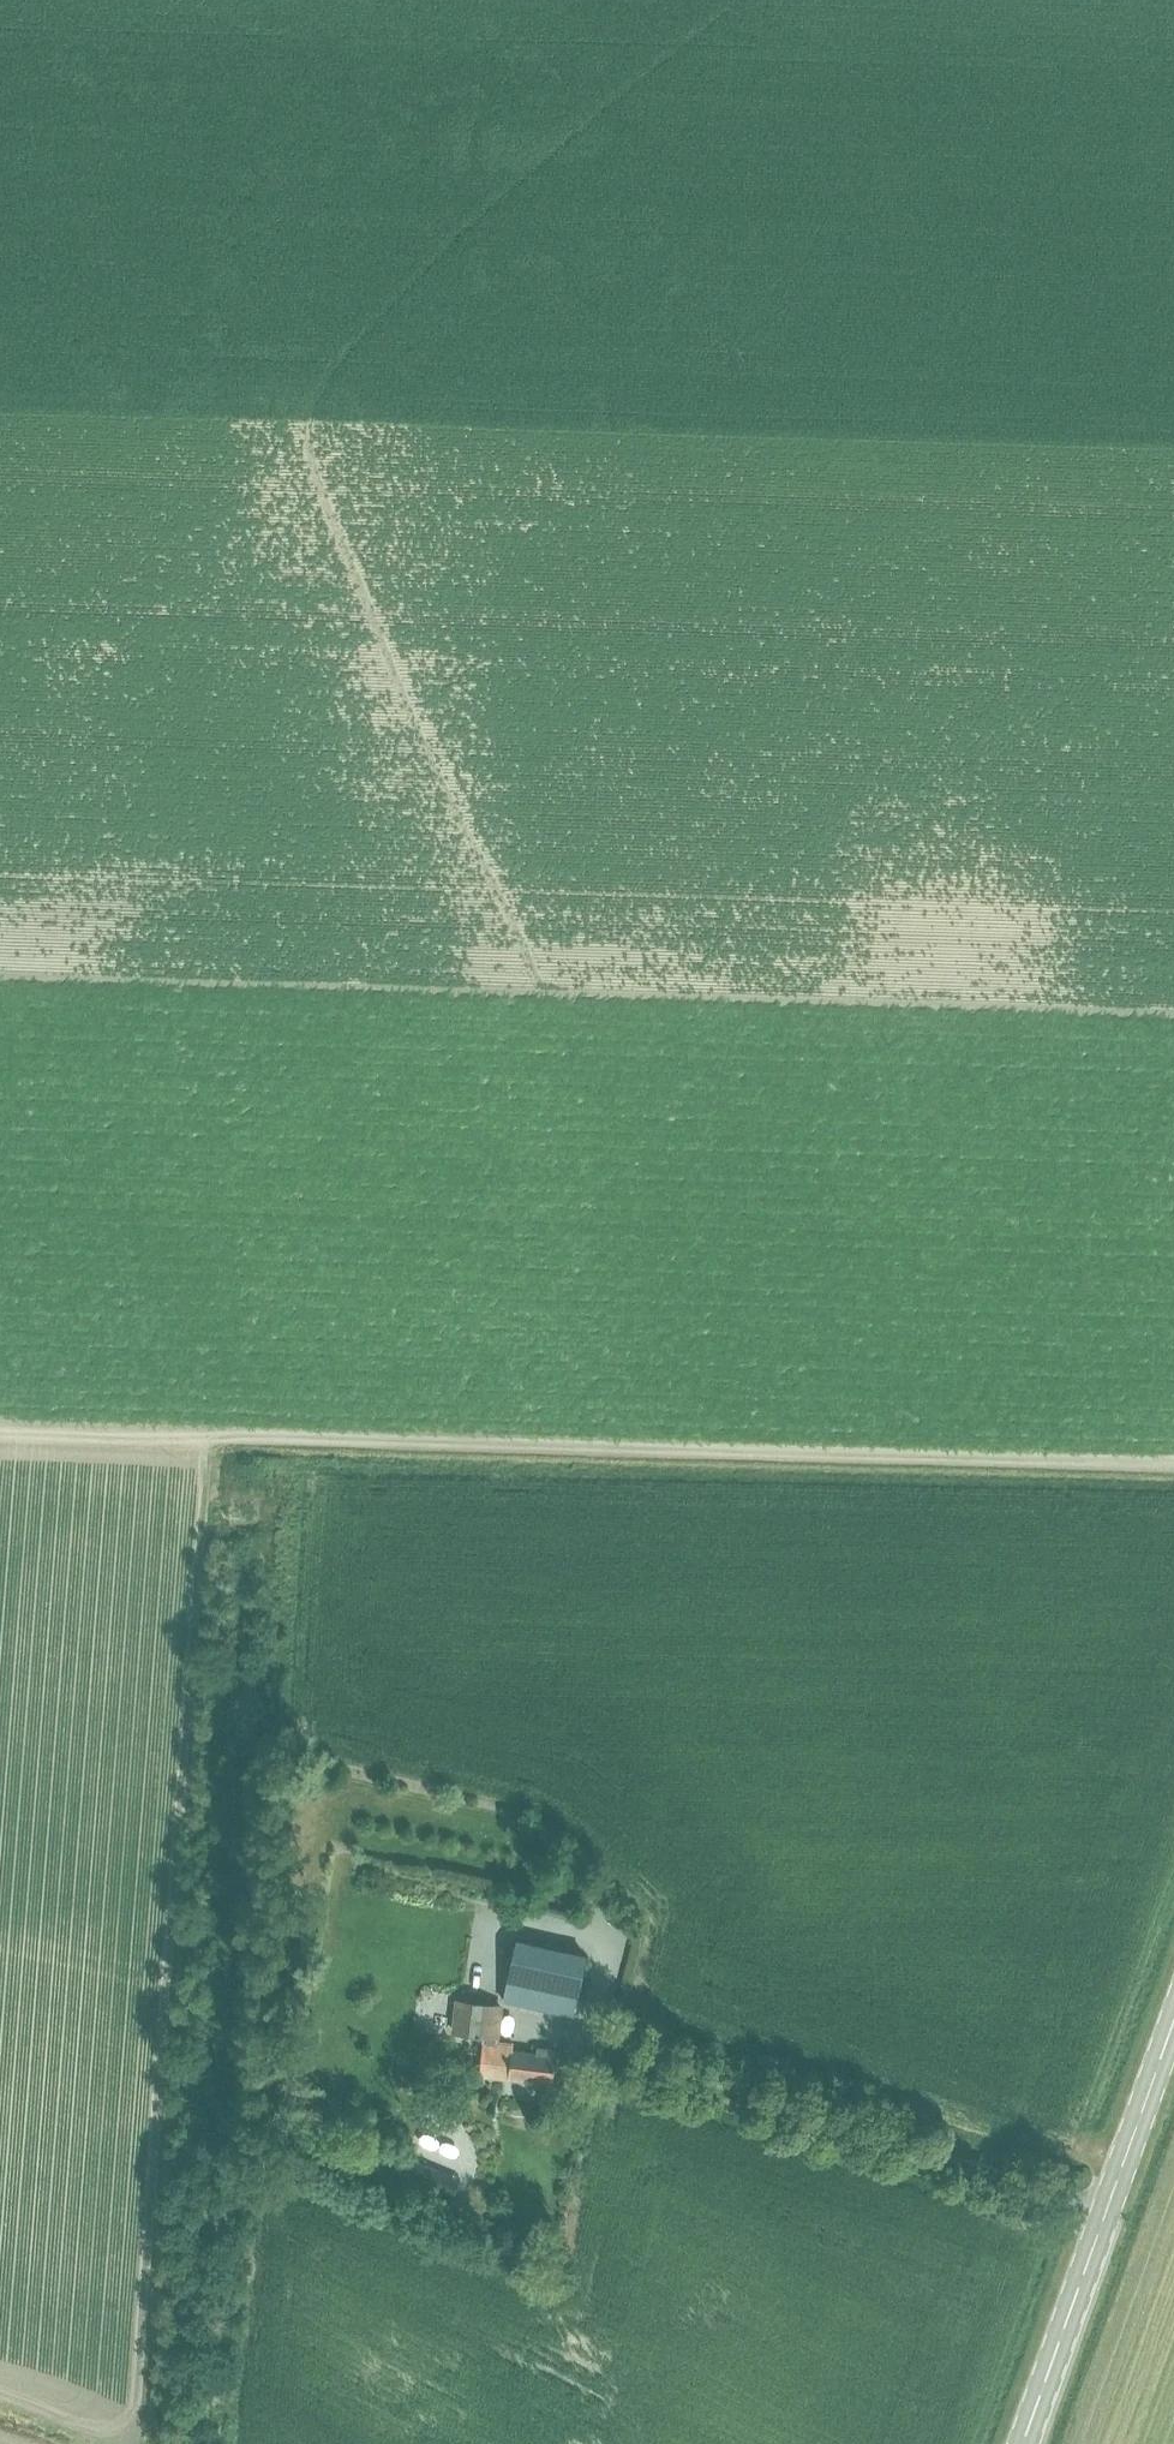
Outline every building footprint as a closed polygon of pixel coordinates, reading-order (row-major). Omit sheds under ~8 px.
[(500,1998),(504,1999),(571,2014),(584,1955),(514,1939),(500,1998)] [(456,1997),(452,2030),(501,2036),(505,2003),(456,1997)] [(480,2035),(476,2073),(553,2082),(557,2049),(537,2047),(537,2051),(513,2048),(513,2044),(497,2042),(497,2037),(480,2035)] [(453,2198),(462,2177),(410,2156),(402,2177),(453,2198)]
